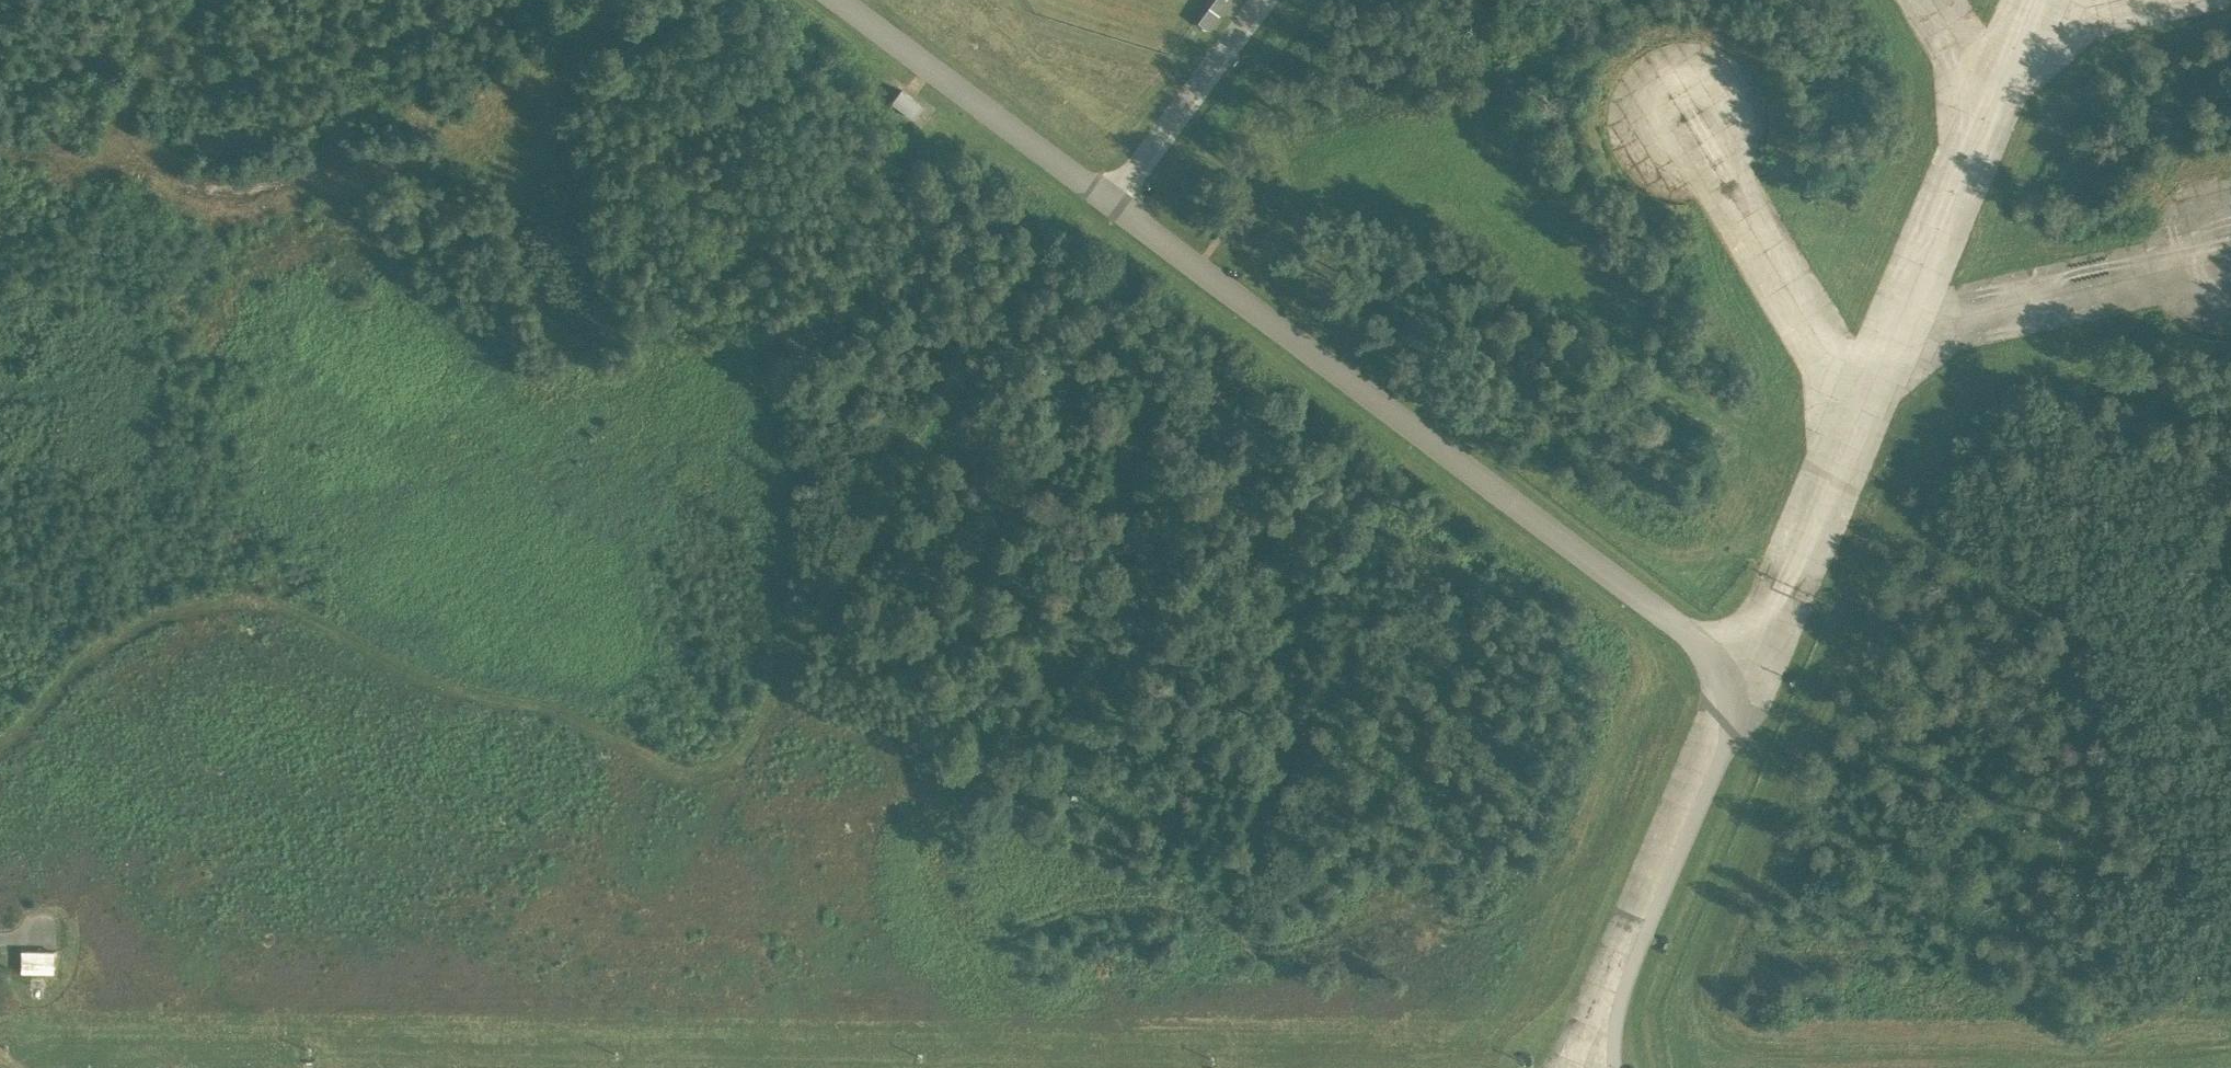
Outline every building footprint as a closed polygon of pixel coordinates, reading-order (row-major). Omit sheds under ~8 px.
[(1197,23),(1208,31),(1231,0),(1214,0),(1197,23)] [(910,85),(899,99),(920,116),(931,102),(910,85)] [(53,952),(21,952),(21,973),(53,973),(53,952)]
